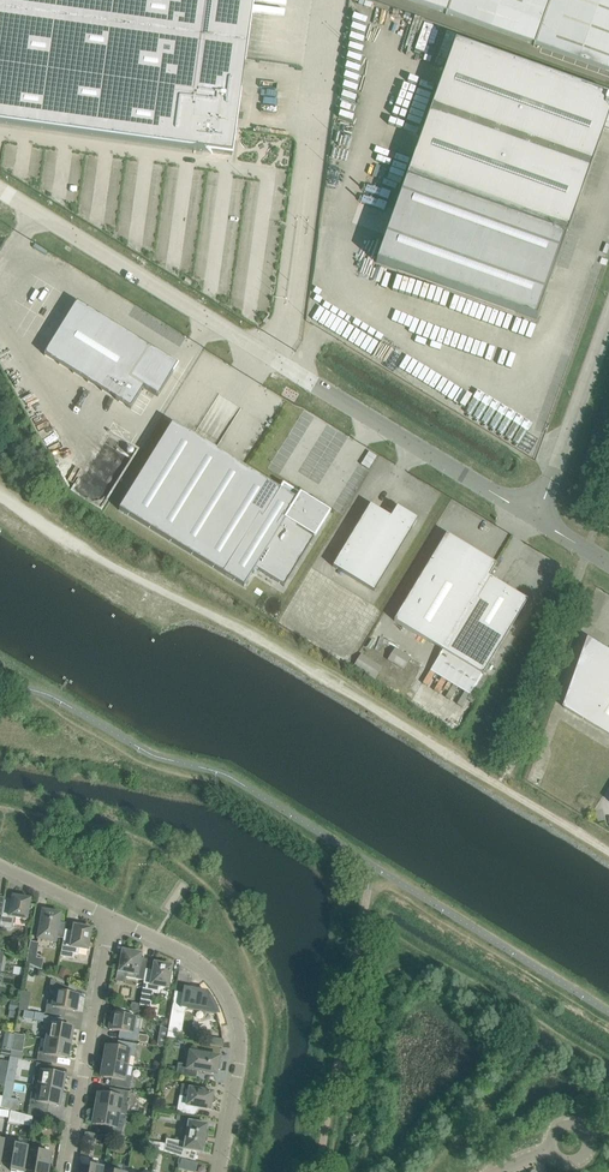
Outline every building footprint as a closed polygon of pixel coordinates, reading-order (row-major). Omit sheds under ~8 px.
[(232,155),(253,0),(0,0),(0,123),(232,155)] [(608,71),(608,0),(409,0),(446,13),(446,14),(447,13),(534,45),(534,46),(534,45),(608,71)] [(455,42),(406,178),(376,263),(536,320),(566,235),(605,127),(608,128),(608,97),(455,42)] [(108,205),(106,224),(114,224),(116,206),(108,205)] [(167,268),(194,269),(196,234),(159,232),(158,258),(168,258),(167,268)] [(77,302),(44,355),(130,409),(143,388),(158,396),(173,372),(174,372),(173,371),(177,364),(170,360),(171,359),(170,360),(77,302)] [(173,423),(119,510),(244,587),(255,569),(283,586),(284,587),(285,585),(289,579),(329,514),(308,501),(309,500),(307,499),(305,503),(299,499),(301,495),(300,494),(299,495),(283,485),(280,490),(173,423)] [(370,505),(333,566),(374,591),(411,530),(418,519),(397,507),(391,517),(370,505)] [(394,621),(443,650),(495,564),(495,563),(487,576),(464,561),(470,551),(447,537),(434,560),(431,559),(394,621)] [(496,564),(495,564),(443,650),(483,674),(520,612),(518,611),(524,601),(506,590),(508,588),(489,576),(496,564)] [(564,708),(608,735),(608,650),(589,638),(564,708)] [(442,651),(432,669),(471,693),(467,700),(472,703),(487,678),(442,651)] [(399,653),(393,663),(403,669),(409,659),(399,653)] [(361,654),(353,666),(370,676),(377,664),(361,654)] [(385,674),(379,683),(390,690),(396,681),(385,674)] [(402,694),(415,699),(418,691),(405,686),(402,694)] [(454,713),(448,723),(458,728),(463,718),(454,713)] [(4,902),(2,916),(0,925),(0,927),(10,929),(12,927),(14,917),(27,920),(30,899),(13,896),(12,902),(5,901),(4,900),(4,902)] [(43,910),(38,939),(48,941),(56,942),(56,939),(57,937),(64,938),(65,930),(66,923),(59,922),(61,914),(54,912),(55,909),(45,907),(45,911),(43,910)] [(65,930),(64,938),(60,956),(74,959),(75,954),(78,954),(79,949),(88,950),(92,928),(88,928),(88,927),(79,922),(78,926),(74,925),(73,928),(73,931),(65,930)] [(26,963),(42,970),(44,959),(37,958),(39,943),(30,941),(26,963)] [(126,977),(144,980),(145,976),(146,971),(147,964),(140,962),(142,954),(135,952),(135,951),(126,949),(126,950),(127,950),(127,951),(123,950),(119,972),(127,973),(126,977)] [(140,1004),(140,1006),(150,1008),(152,992),(158,993),(159,987),(168,988),(172,966),(155,963),(155,962),(153,970),(153,972),(146,971),(145,976),(144,980),(142,990),(140,1004)] [(15,967),(13,974),(23,976),(24,968),(15,967)] [(61,971),(58,976),(67,980),(70,975),(61,971)] [(53,1002),(47,1001),(45,1013),(60,1016),(61,1009),(76,1011),(79,996),(74,995),(67,993),(68,988),(51,980),(49,990),(55,991),(53,1002)] [(189,988),(188,994),(183,993),(175,991),(173,1003),(181,1004),(180,1008),(187,1009),(217,1014),(215,1010),(213,1006),(211,1002),(208,998),(206,994),(203,990),(189,988)] [(11,1001),(9,1009),(18,1011),(19,1003),(11,1001)] [(34,1020),(44,1022),(43,1029),(48,1030),(47,1039),(71,1043),(73,1028),(63,1026),(58,1025),(60,1018),(45,1016),(43,1013),(36,1012),(34,1020)] [(109,1029),(124,1032),(123,1039),(138,1041),(140,1029),(134,1028),(136,1018),(112,1014),(109,1029)] [(71,1043),(47,1039),(45,1049),(39,1048),(37,1060),(52,1063),(53,1056),(68,1059),(71,1043)] [(222,1041),(211,1039),(210,1045),(223,1047),(223,1043),(222,1041)] [(106,1046),(104,1061),(127,1065),(129,1056),(135,1057),(137,1044),(123,1042),(121,1049),(106,1046)] [(4,1045),(3,1049),(11,1051),(11,1050),(12,1044),(7,1043),(4,1045)] [(221,1063),(218,1061),(219,1057),(210,1056),(211,1052),(191,1049),(188,1065),(178,1063),(176,1075),(196,1079),(198,1071),(216,1074),(217,1070),(220,1069),(221,1063)] [(18,1058),(23,1059),(24,1053),(11,1050),(11,1051),(10,1057),(18,1058)] [(10,1057),(9,1064),(17,1066),(18,1058),(10,1057)] [(127,1065),(104,1061),(101,1077),(116,1079),(115,1086),(130,1089),(132,1076),(126,1075),(127,1065)] [(154,1064),(153,1069),(161,1070),(162,1063),(157,1062),(154,1064)] [(34,1075),(33,1085),(62,1090),(65,1075),(50,1073),(51,1066),(37,1063),(34,1075)] [(31,1095),(29,1108),(44,1110),(45,1103),(49,1104),(60,1106),(62,1090),(33,1085),(31,1095)] [(179,1099),(177,1112),(193,1115),(194,1107),(211,1110),(211,1109),(212,1104),(214,1103),(215,1102),(216,1099),(215,1097),(213,1095),(214,1092),(199,1090),(199,1087),(191,1086),(191,1088),(190,1088),(188,1098),(185,1097),(185,1100),(179,1099)] [(98,1093),(96,1109),(127,1114),(128,1105),(127,1104),(129,1092),(114,1089),(113,1096),(98,1093)] [(1,1107),(16,1112),(18,1099),(3,1097),(1,1107)] [(127,1114),(96,1109),(93,1124),(108,1127),(107,1133),(121,1136),(123,1124),(118,1123),(119,1113),(127,1115),(127,1114)] [(10,1112),(9,1119),(22,1122),(23,1114),(10,1112)] [(36,1118),(34,1126),(40,1127),(43,1125),(44,1120),(36,1118)] [(208,1135),(206,1135),(208,1125),(189,1121),(185,1142),(166,1139),(164,1152),(183,1157),(180,1156),(182,1149),(203,1153),(205,1143),(207,1143),(208,1135)] [(1,1163),(2,1163),(12,1165),(11,1171),(16,1171),(24,1171),(25,1170),(28,1150),(28,1147),(17,1145),(4,1143),(1,1163)] [(25,1170),(35,1171),(49,1171),(52,1154),(28,1150),(25,1170)] [(182,1159),(179,1169),(186,1170),(189,1160),(182,1159)] [(79,1164),(78,1171),(103,1171),(103,1168),(79,1164)]
